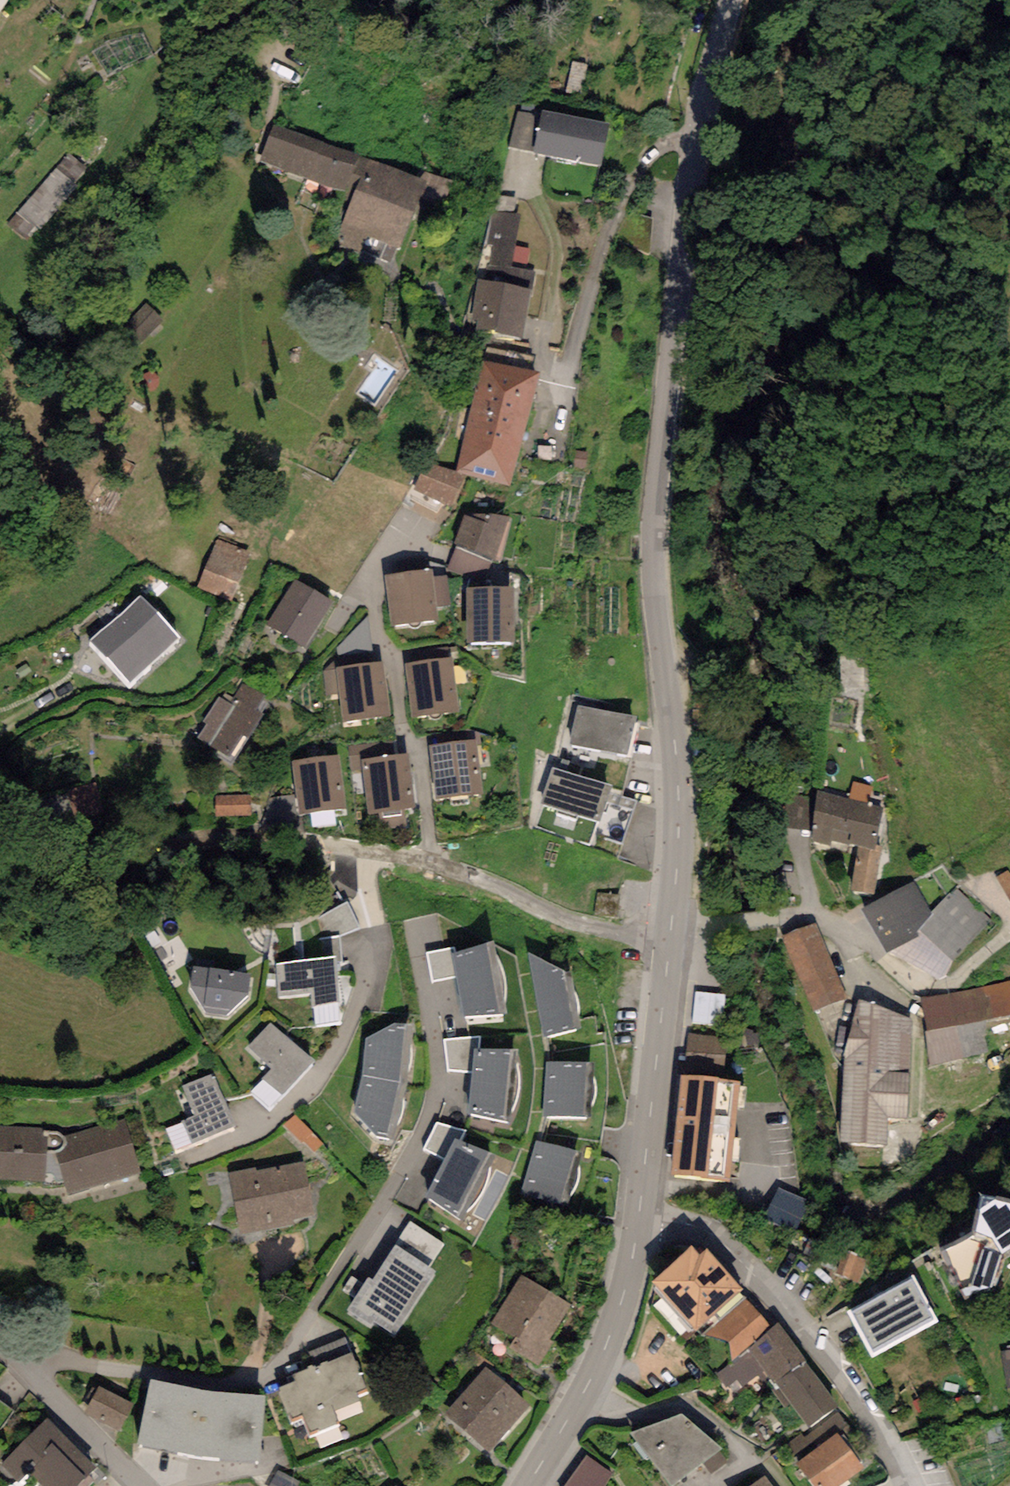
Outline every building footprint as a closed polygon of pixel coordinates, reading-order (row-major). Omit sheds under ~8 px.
[(14,2),(11,0),(0,0),(0,20),(14,2)] [(520,110),(511,148),(597,170),(607,132),(520,110)] [(369,160),(272,124),(258,161),(356,197),(369,160)] [(426,182),(369,160),(356,197),(336,243),(359,252),(365,236),(399,249),(426,182)] [(40,244),(80,188),(57,172),(17,228),(40,244)] [(520,214),(491,214),(478,264),(511,266),(520,214)] [(536,271),(511,266),(478,264),(474,278),(480,280),(473,321),(478,321),(477,329),(524,338),(536,271)] [(164,321),(146,303),(115,332),(133,351),(164,321)] [(482,360),(470,412),(526,424),(538,373),(482,360)] [(470,412),(457,472),(509,486),(526,424),(470,412)] [(465,477),(424,460),(411,488),(453,506),(465,477)] [(509,517),(475,512),(472,519),(465,514),(453,544),(492,560),(509,517)] [(215,539),(198,588),(234,600),(251,552),(215,539)] [(438,619),(437,607),(450,606),(447,576),(434,577),(433,569),(385,574),(391,624),(438,619)] [(267,625),(306,647),(334,599),(295,577),(267,625)] [(515,588),(467,588),(467,641),(515,641),(515,588)] [(141,597),(91,642),(129,685),(180,640),(141,597)] [(411,717),(459,712),(452,657),(405,662),(411,717)] [(847,696),(869,694),(867,660),(845,661),(847,696)] [(384,663),(323,671),(327,695),(338,694),(342,721),(391,715),(384,663)] [(267,697),(243,683),(234,699),(226,694),(222,699),(217,696),(202,723),(204,725),(197,737),(231,756),(243,736),(249,740),(263,715),(258,712),(267,697)] [(635,717),(577,705),(569,744),(627,755),(635,717)] [(436,798),(483,792),(477,740),(429,746),(436,798)] [(368,815),(380,813),(381,820),(404,817),(403,810),(416,807),(410,752),(362,759),(368,815)] [(292,759),(298,815),(347,810),(341,754),(292,759)] [(612,786),(553,767),(551,772),(540,805),(597,823),(593,835),(623,844),(636,803),(609,794),(612,786)] [(69,782),(42,791),(52,822),(79,814),(69,782)] [(849,800),(817,792),(817,799),(813,830),(812,843),(831,845),(831,839),(859,846),(874,850),(875,845),(883,810),(869,807),(873,788),(853,783),(849,800)] [(250,794),(216,794),(216,817),(250,817),(250,794)] [(813,830),(817,799),(787,796),(784,827),(813,830)] [(881,846),(875,845),(874,850),(859,846),(851,891),(874,893),(881,846)] [(914,881),(863,908),(887,953),(919,937),(918,931),(932,914),(914,881)] [(955,890),(932,914),(918,931),(919,937),(887,953),(939,978),(946,975),(951,962),(990,924),(955,890)] [(817,923),(784,936),(814,1011),(847,998),(817,923)] [(304,961),(336,958),(336,962),(342,962),(339,937),(303,941),(304,961)] [(456,953),(453,954),(457,975),(463,1017),(507,1014),(494,942),(456,953)] [(454,947),(427,953),(432,981),(457,975),(453,954),(456,953),(454,947)] [(529,953),(545,1037),(583,1028),(573,977),(566,977),(565,972),(529,953)] [(304,961),(275,963),(275,968),(278,997),(310,994),(312,1009),(315,1008),(316,1026),(342,1024),(336,962),(336,958),(304,961)] [(251,974),(194,967),(190,987),(207,1014),(226,1016),(249,996),(251,974)] [(932,1065),(991,1054),(986,1028),(1009,1023),(1009,982),(919,1000),(932,1065)] [(727,994),(695,991),(692,1023),(723,1026),(727,994)] [(913,1019),(860,999),(844,1052),(841,1143),(887,1148),(889,1117),(908,1117),(913,1019)] [(272,1023),(249,1048),(271,1069),(250,1092),(268,1109),(313,1061),(272,1023)] [(412,1024),(406,1024),(395,1023),(366,1039),(362,1076),(399,1082),(408,1083),(412,1024)] [(726,1038),(688,1035),(688,1037),(684,1076),(723,1079),(726,1038)] [(480,1037),(444,1040),(448,1071),(471,1071),(473,1049),(479,1049),(480,1037)] [(479,1049),(473,1049),(471,1071),(468,1114),(510,1123),(517,1050),(479,1049)] [(592,1063),(545,1062),(544,1117),(591,1118),(592,1063)] [(213,1075),(184,1086),(195,1116),(164,1128),(173,1151),(234,1127),(213,1075)] [(684,1076),(681,1075),(671,1175),(731,1181),(741,1081),(723,1079),(684,1076)] [(408,1083),(399,1082),(362,1076),(354,1112),(376,1136),(389,1138),(394,1140),(408,1083)] [(124,1121),(65,1137),(67,1143),(66,1147),(60,1153),(57,1154),(69,1196),(141,1173),(124,1121)] [(466,1131),(437,1123),(423,1149),(445,1159),(455,1140),(460,1142),(466,1131)] [(0,1126),(0,1180),(45,1182),(48,1137),(42,1137),(42,1129),(0,1126)] [(460,1142),(455,1140),(445,1159),(425,1193),(463,1218),(495,1158),(460,1142)] [(580,1152),(536,1141),(521,1190),(567,1205),(580,1152)] [(256,1167),(228,1173),(228,1176),(240,1236),(295,1225),(294,1219),(314,1215),(303,1161),(256,1170),(256,1167)] [(772,1218),(802,1231),(814,1206),(783,1193),(772,1218)] [(982,1196),(974,1234),(942,1250),(965,1296),(997,1285),(1006,1258),(1009,1256),(1009,1202),(982,1196)] [(395,1246),(429,1268),(445,1245),(411,1222),(395,1246)] [(429,1268),(395,1246),(373,1280),(368,1277),(346,1311),(371,1328),(375,1323),(394,1335),(435,1272),(429,1268)] [(692,1246),(652,1282),(654,1284),(696,1331),(743,1289),(707,1249),(699,1255),(692,1246)] [(571,1305),(521,1275),(492,1323),(516,1339),(509,1349),(537,1366),(552,1341),(548,1339),(571,1305)] [(913,1276),(847,1311),(871,1358),(938,1322),(913,1276)] [(771,1328),(744,1299),(704,1336),(728,1342),(732,1362),(748,1348),(771,1328)] [(778,1323),(771,1328),(748,1348),(752,1352),(716,1375),(725,1389),(738,1379),(744,1386),(766,1372),(776,1382),(804,1362),(806,1361),(778,1323)] [(294,1381),(278,1387),(291,1423),(302,1418),(309,1436),(338,1424),(334,1412),(362,1401),(358,1393),(368,1389),(348,1337),(309,1353),(313,1365),(291,1374),(294,1381)] [(965,1375),(973,1417),(1009,1410),(1009,1351),(996,1354),(998,1368),(965,1375)] [(838,1405),(806,1361),(804,1362),(776,1382),(807,1427),(838,1405)] [(445,1414),(489,1452),(530,1405),(486,1367),(445,1414)] [(202,1390),(150,1379),(136,1448),(196,1461),(258,1464),(266,1396),(202,1390)] [(133,1405),(98,1387),(85,1413),(120,1430),(133,1405)] [(837,1433),(841,1438),(850,1431),(838,1413),(804,1437),(802,1434),(787,1445),(799,1461),(837,1433)] [(682,1414),(631,1432),(670,1485),(722,1449),(682,1414)] [(47,1420),(1,1466),(19,1483),(29,1473),(42,1485),(78,1485),(96,1468),(47,1420)] [(837,1433),(799,1461),(814,1485),(838,1485),(864,1466),(841,1438),(837,1433)] [(586,1455),(566,1485),(606,1485),(613,1476),(586,1455)] [(278,1470),(270,1485),(298,1485),(300,1481),(278,1470)] [(752,1485),(772,1485),(765,1476),(752,1485)]
